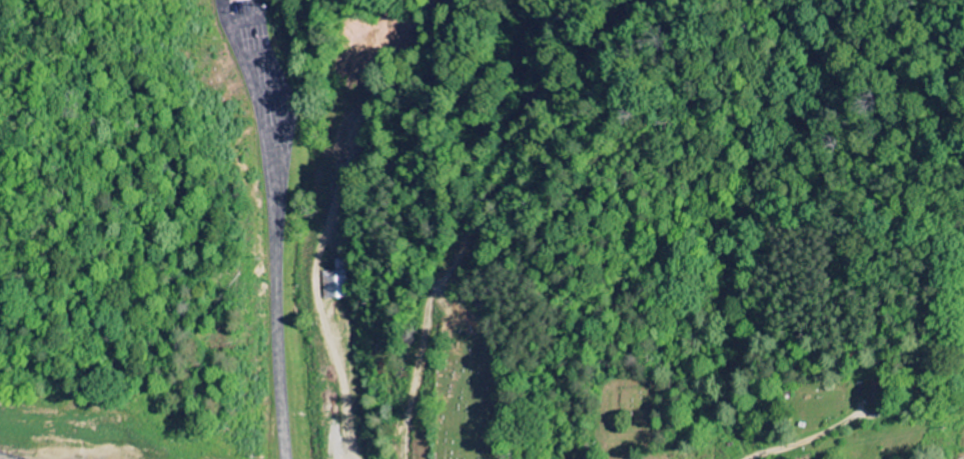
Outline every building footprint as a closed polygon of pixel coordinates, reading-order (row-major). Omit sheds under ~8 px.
[(345,299),(344,261),(334,261),(335,272),(323,272),(324,300),(345,299)]
